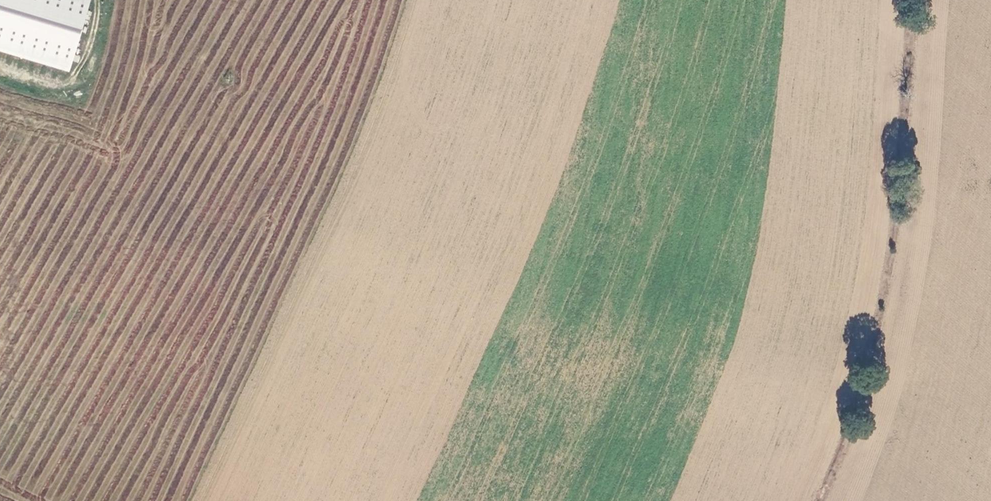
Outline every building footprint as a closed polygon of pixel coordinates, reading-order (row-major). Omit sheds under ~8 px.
[(72,70),(89,0),(0,0),(0,52),(72,70)]
